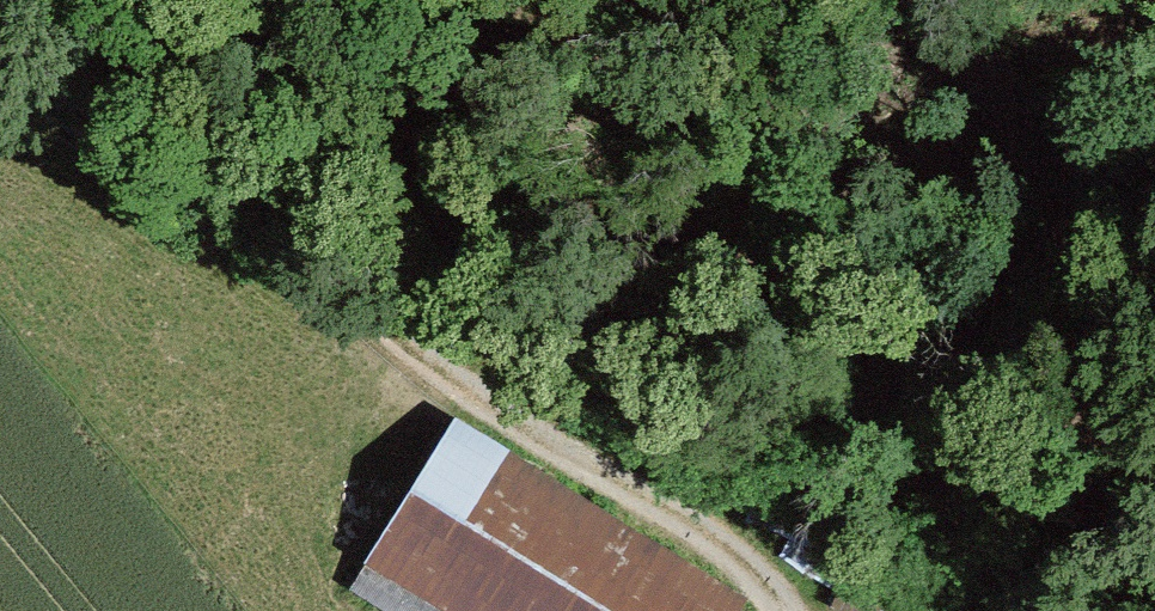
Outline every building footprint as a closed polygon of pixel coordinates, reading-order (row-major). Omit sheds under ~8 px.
[(327,594),(355,610),(708,610),(426,436),(327,594)]
